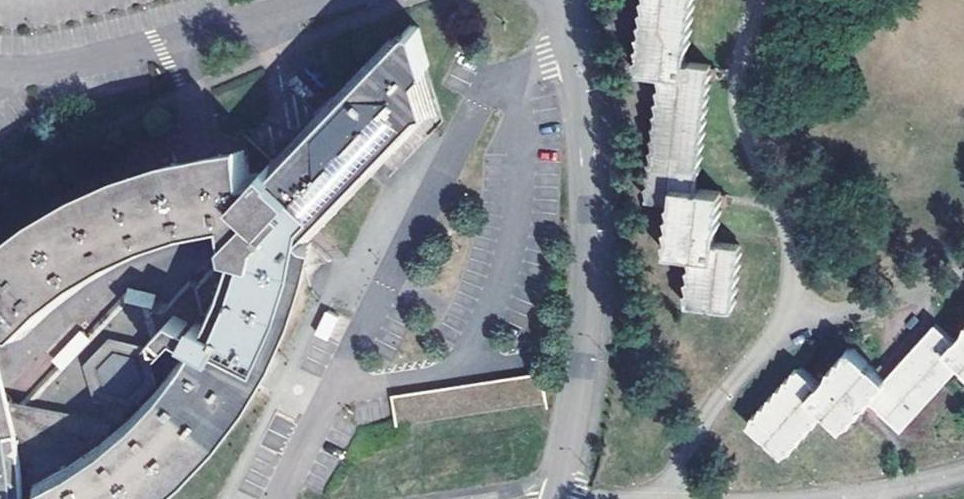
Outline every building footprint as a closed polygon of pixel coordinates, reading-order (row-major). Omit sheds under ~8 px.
[(647,201),(671,204),(668,206),(671,216),(667,219),(670,228),(666,231),(668,241),(664,243),(667,252),(666,256),(689,259),(691,269),(687,271),(690,281),(686,283),(688,293),(685,295),(687,304),(687,307),(732,313),(733,309),(737,302),(734,299),(739,289),(736,286),(740,277),(737,274),(742,265),(739,262),(743,253),(741,251),(741,247),(715,243),(716,234),(721,225),(717,221),(722,213),(719,209),(722,204),(724,201),(721,199),(722,193),(722,192),(695,189),(697,177),(701,169),(698,166),(703,157),(700,154),(704,145),(701,142),(706,132),(703,130),(708,121),(705,117),(709,108),(706,105),(711,95),(708,93),(712,85),(709,81),(711,78),(713,73),(714,72),(711,69),(711,67),(711,65),(685,62),(686,50),(692,41),(688,39),(693,29),(690,26),(695,16),(691,14),(696,4),(693,1),(694,0),(642,0),(645,8),(641,11),(643,21),(639,24),(642,33),(638,36),(640,45),(636,48),(639,58),(635,60),(638,70),(637,73),(659,76),(662,87),(658,90),(660,99),(656,102),(659,113),(655,114),(657,125),(653,127),(656,136),(652,139),(654,148),(650,151),(653,160),(649,163),(651,173),(647,175),(650,185),(646,187),(648,196),(647,201)] [(172,479),(204,447),(235,408),(257,373),(281,323),(296,278),(306,237),(315,227),(367,172),(422,115),(432,113),(423,67),(425,65),(418,27),(415,22),(405,21),(336,92),(261,171),(258,169),(247,170),(244,146),(199,156),(185,158),(165,162),(137,170),(94,188),(56,209),(17,236),(0,251),(0,346),(2,346),(24,324),(49,304),(80,281),(114,260),(143,246),(179,232),(196,229),(210,226),(214,257),(216,271),(227,275),(213,312),(195,343),(182,338),(180,341),(161,332),(144,349),(156,361),(165,350),(174,354),(172,357),(178,360),(157,388),(131,416),(103,440),(70,464),(30,488),(29,498),(149,498),(172,479)] [(747,428),(761,441),(766,445),(782,460),(784,458),(793,454),(792,449),(801,445),(801,440),(809,436),(809,431),(817,427),(817,422),(825,418),(843,433),(846,430),(854,425),(854,421),(855,421),(863,417),(862,412),(871,408),(871,404),(876,409),(902,433),(946,384),(960,369),(963,373),(963,335),(956,343),(937,324),(931,331),(886,381),(885,380),(853,351),(852,354),(847,354),(844,363),(839,363),(836,372),(831,372),(828,380),(820,389),(801,370),(798,373),(794,373),(791,382),(786,381),(782,391),(778,390),(774,400),(769,400),(766,409),(761,409),(757,418),(752,418),(749,427),(747,428)] [(540,376),(392,395),(393,399),(396,422),(396,424),(417,422),(544,406),(540,376)] [(14,432),(0,378),(0,498),(15,498),(14,432)] [(393,399),(357,404),(360,427),(396,422),(393,399)]
